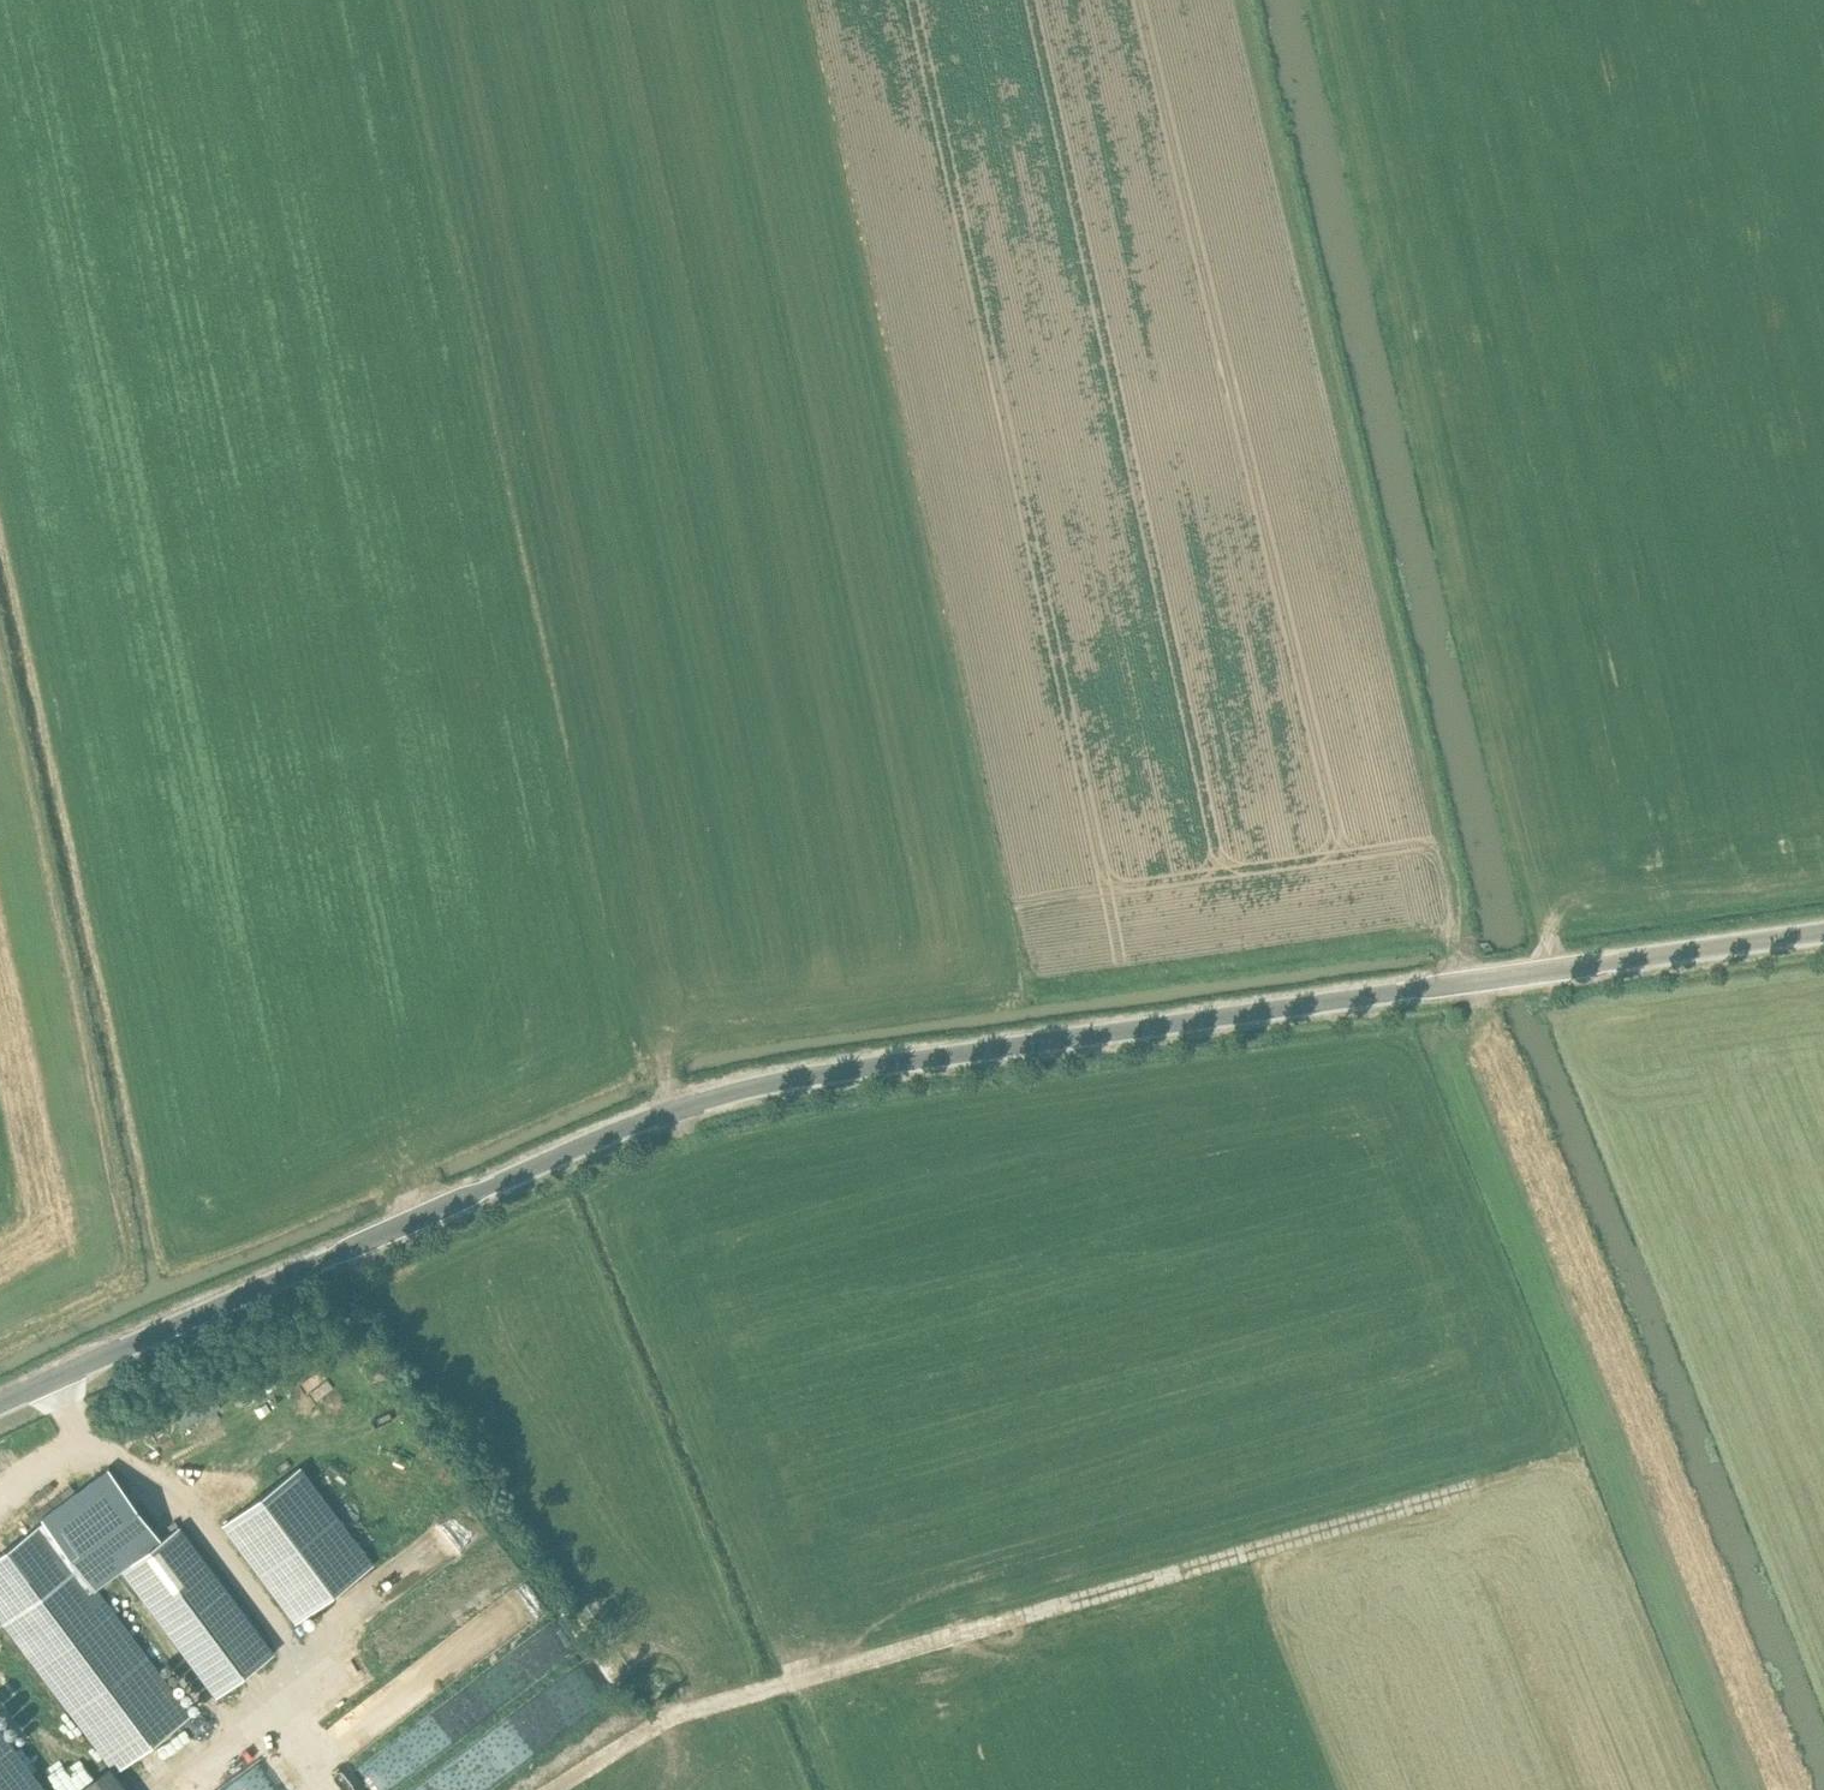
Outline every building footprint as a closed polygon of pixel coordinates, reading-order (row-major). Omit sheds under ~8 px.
[(213,1391),(175,1409),(182,1423),(220,1405),(213,1391)] [(300,1466),(223,1524),(295,1622),(373,1564),(300,1466)] [(44,1522),(0,1554),(0,1615),(117,1772),(190,1715),(95,1587),(121,1568),(216,1696),(274,1653),(194,1545),(179,1526),(162,1539),(109,1469),(77,1492),(45,1516),(42,1519),(44,1522)] [(584,1670),(531,1702),(551,1735),(604,1703),(584,1670)] [(0,1736),(0,1789),(40,1789),(0,1736)] [(384,1755),(357,1769),(368,1789),(386,1789),(399,1783),(384,1755)] [(111,1766),(79,1789),(129,1789),(111,1766)]
